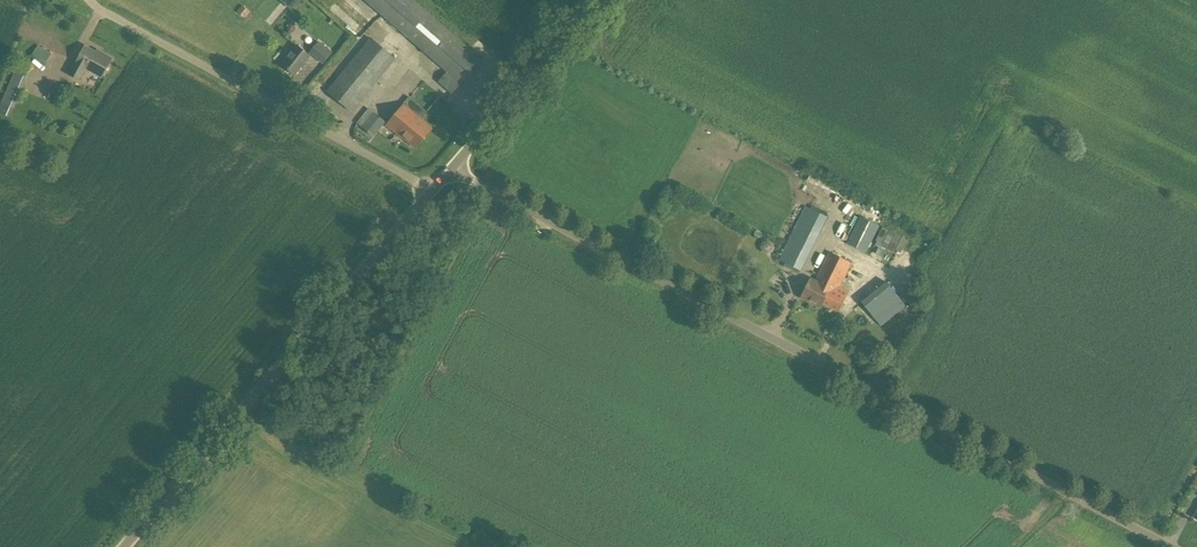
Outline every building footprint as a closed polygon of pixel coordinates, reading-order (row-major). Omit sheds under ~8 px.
[(461,84),(482,59),(414,0),(364,0),(447,72),(438,82),(452,94),(461,84)] [(352,113),(396,59),(370,37),(326,92),(352,113)] [(323,64),(333,53),(319,41),(309,53),(323,64)] [(295,75),(310,56),(297,45),(282,64),(295,75)] [(38,47),(32,57),(44,64),(50,54),(38,47)] [(99,54),(85,47),(76,63),(77,64),(71,75),(80,80),(84,72),(86,74),(88,69),(103,76),(112,59),(100,53),(99,54)] [(25,72),(16,69),(0,109),(9,113),(25,72)] [(416,147),(432,128),(421,119),(427,112),(410,97),(387,125),(402,137),(403,136),(416,147)] [(374,137),(386,122),(368,108),(356,123),(374,137)] [(35,142),(38,137),(31,133),(28,138),(35,142)] [(866,253),(879,226),(859,216),(846,243),(866,253)] [(802,271),(814,247),(791,236),(780,260),(802,271)] [(822,303),(823,303),(838,311),(849,291),(839,286),(851,263),(829,252),(817,276),(833,284),(830,290),(829,290),(822,303)] [(820,308),(823,303),(822,303),(829,290),(830,290),(833,284),(817,276),(815,281),(810,279),(800,298),(820,308)] [(880,327),(906,307),(886,281),(861,302),(867,310),(863,314),(873,326),(877,323),(880,327)]
